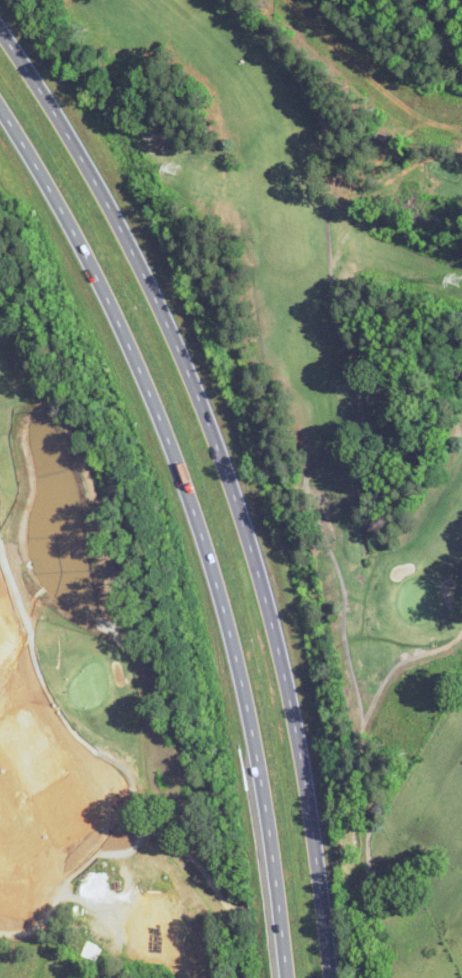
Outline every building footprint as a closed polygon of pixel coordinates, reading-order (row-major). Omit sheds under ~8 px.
[(124,855),(112,844),(102,855),(114,866),(124,855)]
